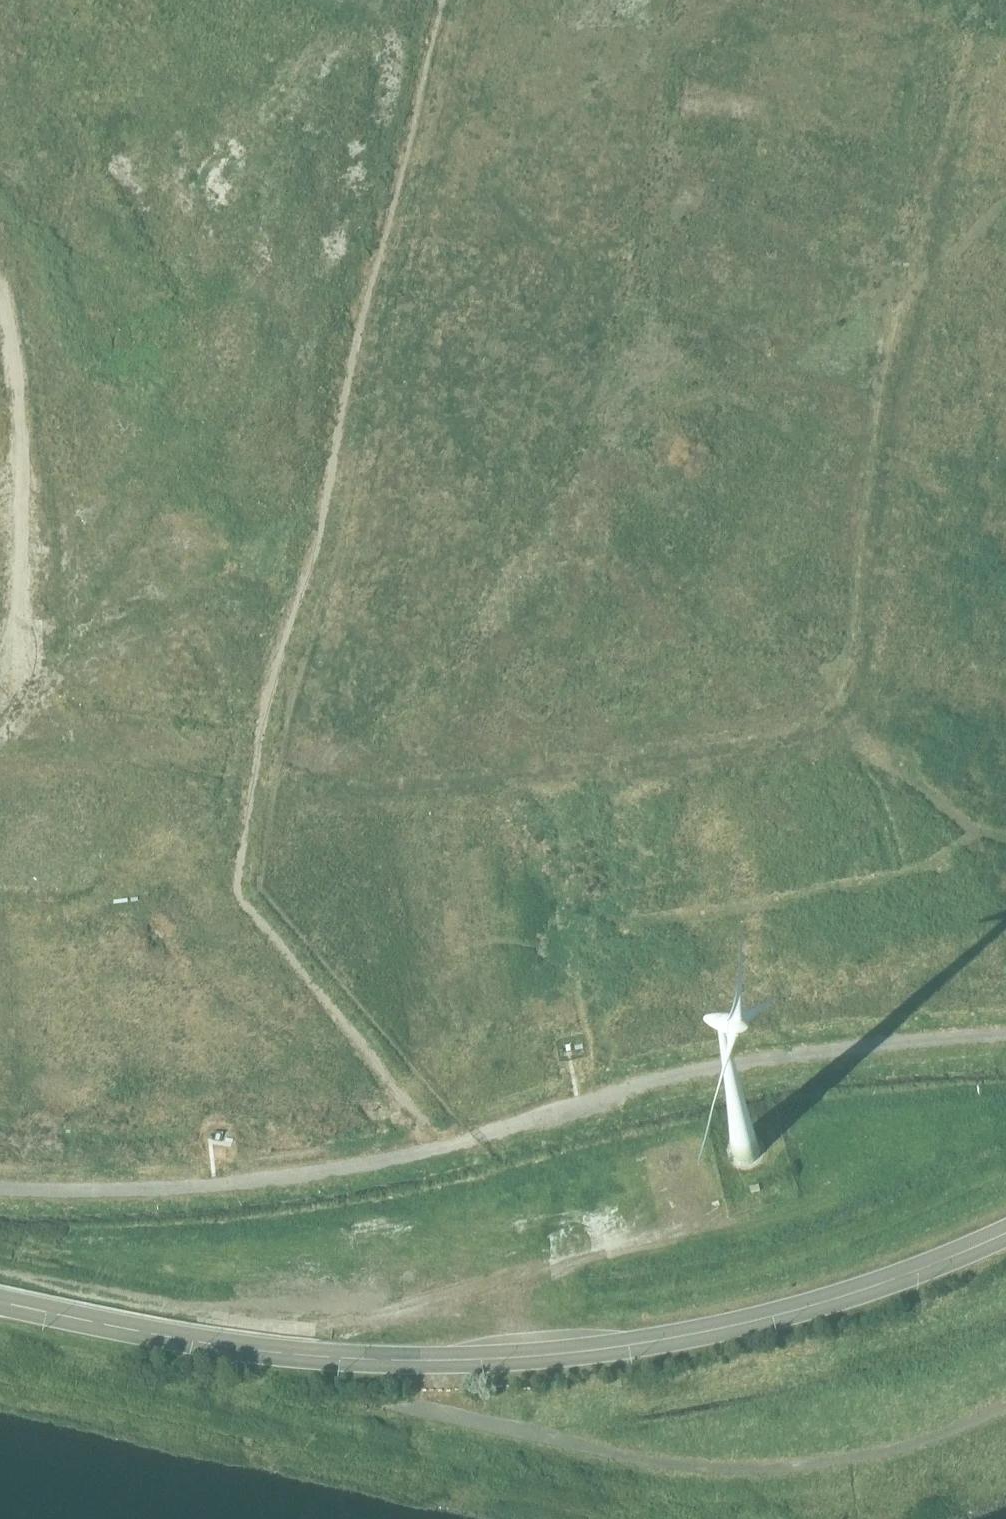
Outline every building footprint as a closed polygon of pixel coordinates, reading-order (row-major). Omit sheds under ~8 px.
[(731,1146),(730,1154),(734,1160),(741,1165),(748,1165),(755,1161),(759,1155),(760,1147),(756,1140),(750,1136),(742,1136),(735,1139),(731,1146)]
